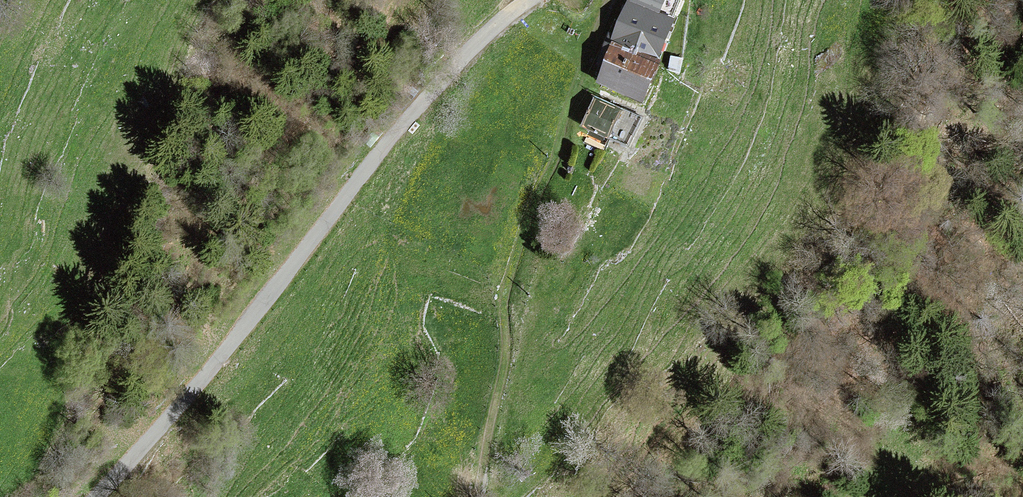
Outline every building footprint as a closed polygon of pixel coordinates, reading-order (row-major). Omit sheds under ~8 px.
[(629,1),(672,19),(679,0),(629,0),(629,1)] [(675,21),(672,19),(629,1),(612,42),(658,61),(675,21)] [(607,42),(597,69),(601,71),(597,80),(642,99),(657,63),(611,44),(607,42)] [(683,57),(670,55),(668,72),(681,73),(683,57)] [(642,118),(594,98),(582,126),(629,146),(642,118)]
